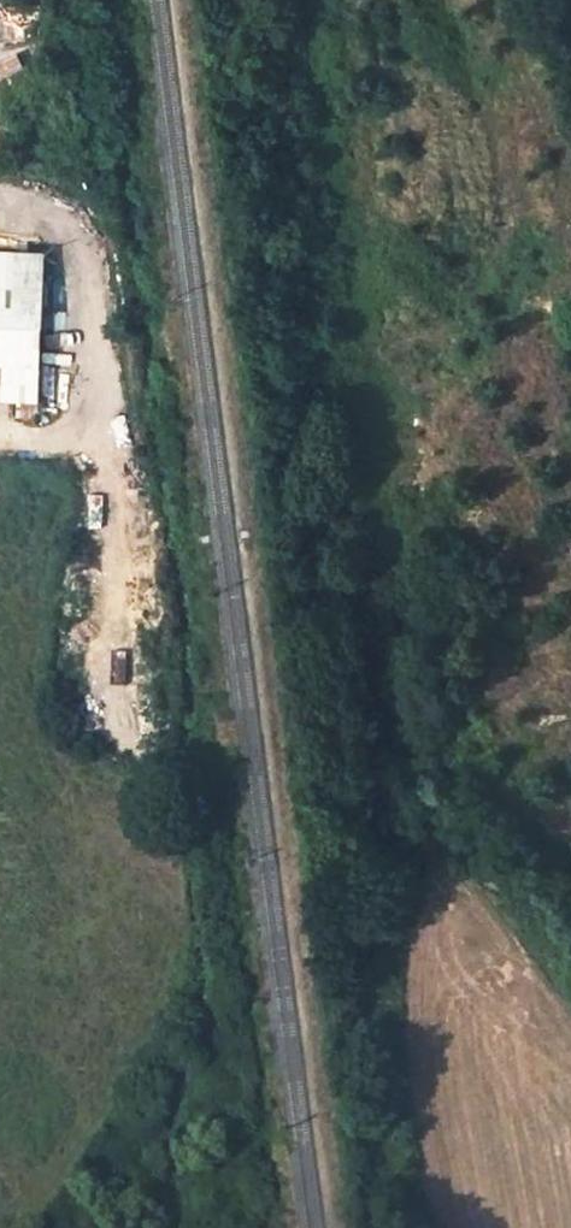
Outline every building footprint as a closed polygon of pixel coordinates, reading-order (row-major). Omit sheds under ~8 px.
[(42,401),(40,257),(0,256),(0,400),(42,401)]
